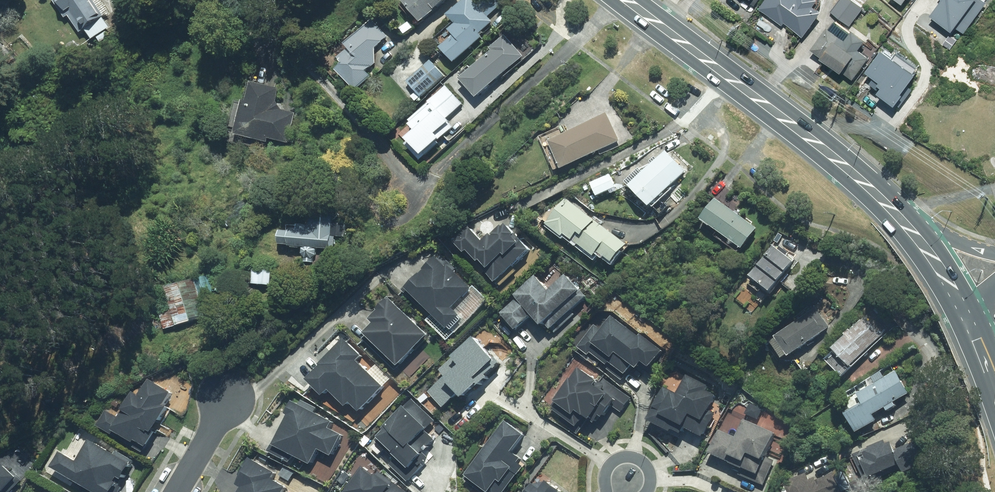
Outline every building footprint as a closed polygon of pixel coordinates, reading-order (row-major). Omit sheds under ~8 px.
[(65,20),(69,18),(81,35),(105,18),(93,0),(52,0),(65,20)] [(403,4),(422,25),(452,0),(408,0),(403,4)] [(483,39),(480,36),(493,24),(471,0),(467,0),(448,18),(456,27),(449,33),(454,38),(441,51),(455,65),(483,39)] [(762,10),(784,26),(786,24),(806,39),(824,14),(816,8),(821,1),(820,0),(770,0),(762,10)] [(866,8),(856,0),(843,0),(833,12),(851,26),(866,8)] [(947,1),(936,16),(956,30),(958,27),(968,34),(990,4),(986,1),(986,0),(945,0),(947,1)] [(376,50),(389,38),(373,22),(346,47),(350,51),(338,62),(342,67),(336,73),(355,93),(371,79),(366,74),(376,65),(376,50)] [(408,34),(413,30),(410,25),(404,30),(408,34)] [(854,39),(836,26),(832,30),(831,29),(814,52),(855,82),(872,59),(850,43),(854,39)] [(480,101),(526,58),(506,36),(491,50),(493,52),(471,73),(468,70),(456,81),(466,92),(469,89),(480,101)] [(434,59),(440,55),(435,51),(430,55),(434,59)] [(0,54),(0,73),(2,76),(12,67),(0,54)] [(898,113),(922,81),(907,69),(902,75),(879,57),(859,83),(898,113)] [(421,99),(445,77),(431,62),(407,83),(421,99)] [(237,138),(269,145),(270,141),(289,145),(295,115),(282,112),(277,104),(279,91),(251,86),(247,105),(244,104),(237,138)] [(465,105),(449,87),(399,132),(424,159),(448,138),(451,140),(465,127),(454,115),(465,105)] [(621,144),(607,115),(549,143),(563,173),(621,144)] [(666,154),(631,191),(652,211),(687,174),(666,154)] [(616,190),(610,176),(591,185),(598,199),(616,190)] [(759,228),(717,198),(703,219),(745,249),(759,228)] [(594,221),(566,200),(548,224),(549,225),(547,227),(564,240),(566,238),(574,244),(575,244),(596,260),(600,256),(614,266),(628,246),(594,221)] [(341,215),(333,207),(327,213),(312,212),(311,225),(299,224),(299,231),(291,230),(291,232),(282,231),(281,244),(290,245),(290,246),(304,247),(303,254),(305,257),(305,262),(313,263),(314,257),(316,255),(317,248),(331,249),(332,247),(335,247),(336,236),(345,237),(346,224),(333,223),(333,222),(341,215)] [(476,226),(459,243),(468,252),(463,256),(503,298),(545,257),(537,249),(539,246),(521,228),(518,231),(511,223),(499,235),(497,233),(489,240),(476,226)] [(771,294),(795,261),(774,245),(752,275),(765,285),(763,288),(771,294)] [(456,312),(470,292),(452,279),(455,275),(446,268),(441,274),(430,266),(416,286),(436,299),(426,313),(446,327),(457,312),(456,312)] [(253,284),(271,285),(272,271),(253,269),(253,284)] [(554,289),(540,275),(518,297),(520,299),(505,314),(508,317),(506,320),(517,330),(520,327),(521,329),(538,313),(550,325),(551,324),(563,336),(582,318),(575,311),(590,297),(584,291),(585,289),(570,273),(554,289)] [(216,274),(166,287),(176,326),(205,319),(203,311),(224,305),(216,274)] [(378,324),(370,332),(404,364),(433,334),(393,296),(385,304),(387,306),(374,320),(378,324)] [(791,356),(832,327),(817,308),(777,336),(791,356)] [(151,314),(150,328),(158,329),(159,315),(151,314)] [(616,315),(605,330),(597,323),(580,345),(590,353),(599,341),(620,356),(624,351),(647,369),(650,364),(652,366),(657,360),(651,355),(658,346),(616,315)] [(854,367),(885,336),(867,318),(835,349),(854,367)] [(504,357),(480,335),(460,358),(457,355),(443,370),(449,375),(433,393),(449,408),(462,392),(470,399),(485,382),(483,380),(504,357)] [(389,402),(381,395),(390,386),(363,361),(368,355),(350,338),(325,365),(327,366),(315,379),(331,394),(336,389),(353,404),(356,402),(366,411),(373,418),(389,402)] [(610,384),(583,368),(562,403),(582,416),(585,411),(598,419),(613,393),(607,389),(610,384)] [(890,412),(898,407),(896,404),(911,395),(897,372),(859,395),(865,403),(847,414),(859,434),(879,421),(876,416),(888,409),(890,412)] [(137,392),(123,416),(114,411),(104,428),(114,433),(116,429),(139,443),(141,440),(152,447),(160,433),(158,432),(173,406),(170,404),(176,393),(155,381),(146,397),(137,392)] [(669,385),(666,393),(654,419),(683,433),(687,424),(707,432),(713,419),(710,418),(714,408),(712,407),(716,399),(684,385),(681,391),(669,385)] [(438,420),(414,398),(390,425),(392,427),(383,437),(422,471),(428,465),(425,463),(432,455),(428,451),(438,439),(430,432),(433,428),(432,427),(438,420)] [(293,460),(296,454),(317,464),(325,448),(338,455),(349,434),(336,427),(339,421),(297,400),(290,413),(293,415),(285,431),(282,429),(272,449),(293,460)] [(508,420),(469,476),(492,491),(491,491),(510,491),(528,466),(523,462),(526,457),(518,451),(530,435),(508,420)] [(778,433),(746,421),(738,442),(724,437),(719,453),(733,458),(732,462),(740,465),(738,470),(761,479),(778,433)] [(95,440),(82,461),(66,452),(57,466),(101,491),(120,491),(124,485),(120,483),(124,475),(129,478),(137,465),(95,440)] [(924,464),(914,442),(895,450),(891,442),(887,444),(885,441),(854,455),(866,483),(902,468),(904,473),(924,464)] [(255,458),(241,484),(248,488),(245,491),(292,491),(294,488),(278,480),(282,472),(255,458)] [(23,478),(9,466),(1,474),(0,473),(0,491),(13,491),(15,490),(13,488),(23,478)] [(347,490),(345,491),(409,491),(401,487),(399,489),(395,487),(397,484),(381,473),(379,476),(364,466),(347,490)] [(836,473),(818,481),(817,478),(812,481),(809,474),(788,484),(785,491),(845,491),(836,473)] [(564,491),(564,490),(563,490),(563,489),(563,488),(563,487),(562,486),(561,485),(560,484),(559,484),(558,483),(557,483),(556,483),(555,483),(554,483),(553,483),(552,483),(551,483),(551,484),(540,482),(532,491),(564,491)]
